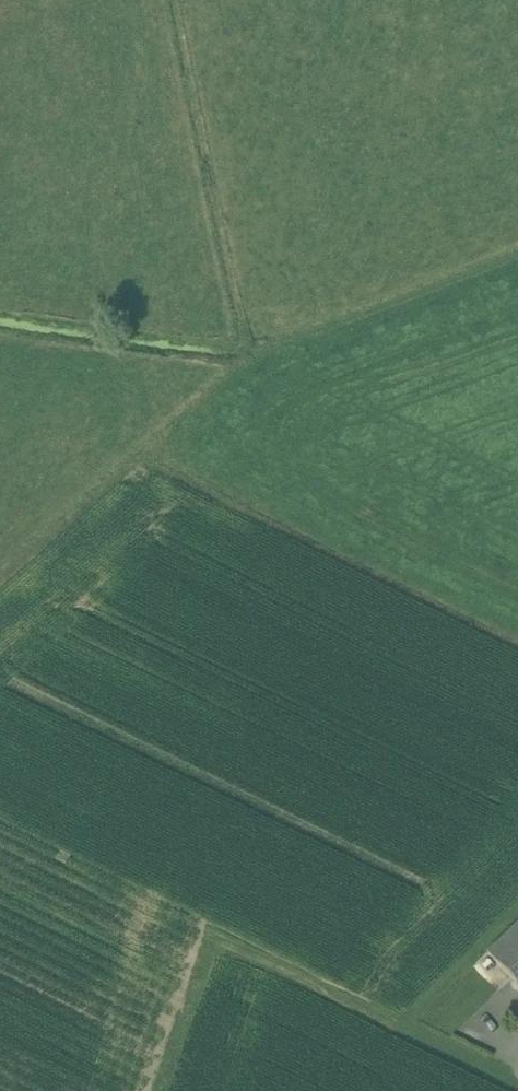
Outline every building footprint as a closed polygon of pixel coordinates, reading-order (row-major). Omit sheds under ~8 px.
[(493,953),(517,978),(517,928),(493,953)]
